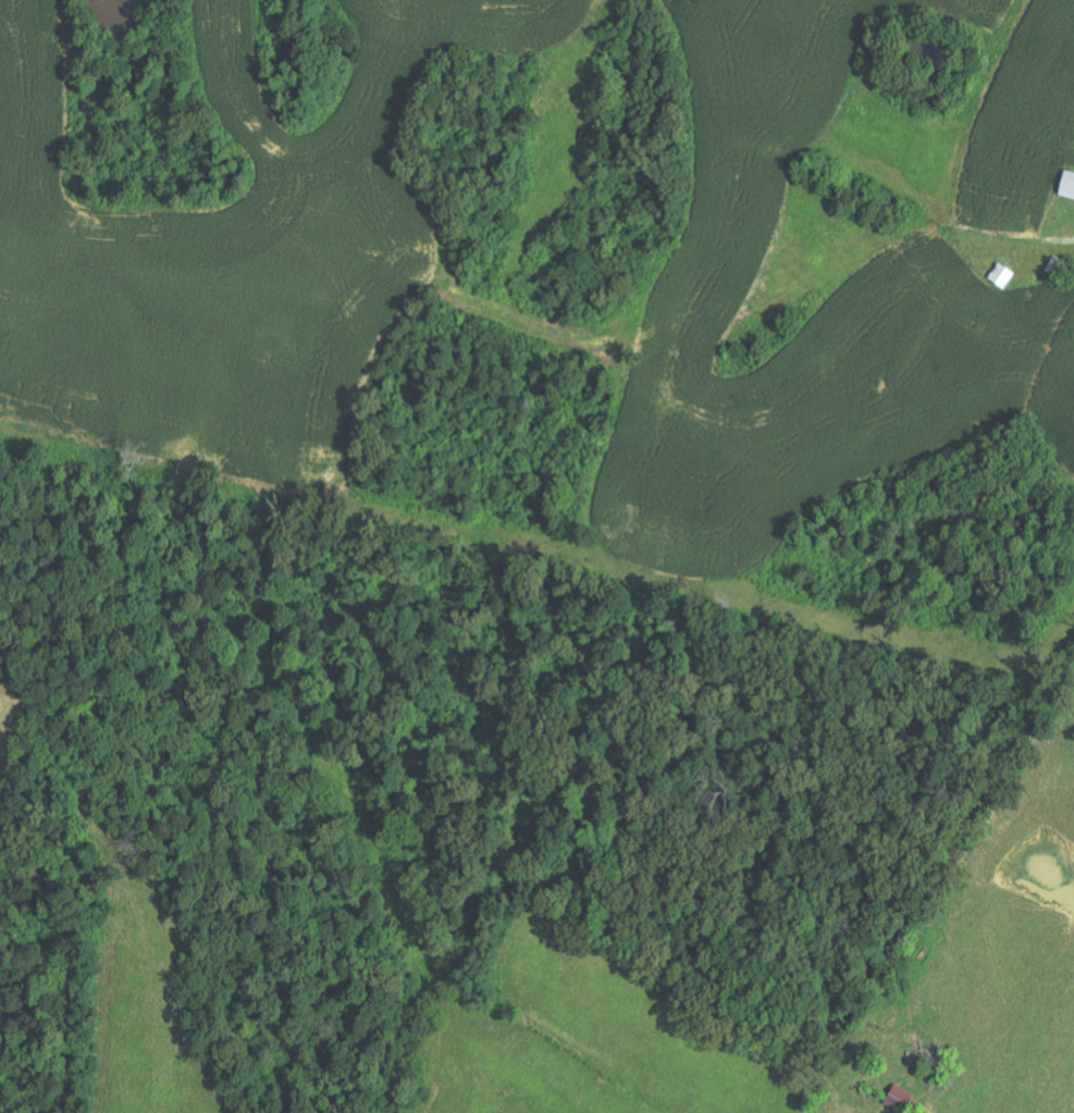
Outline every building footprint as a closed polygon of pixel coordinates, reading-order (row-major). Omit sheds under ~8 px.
[(1064,170),(1057,194),(1073,199),(1073,173),(1064,170)] [(1004,290),(1015,274),(999,263),(988,278),(1004,290)]
